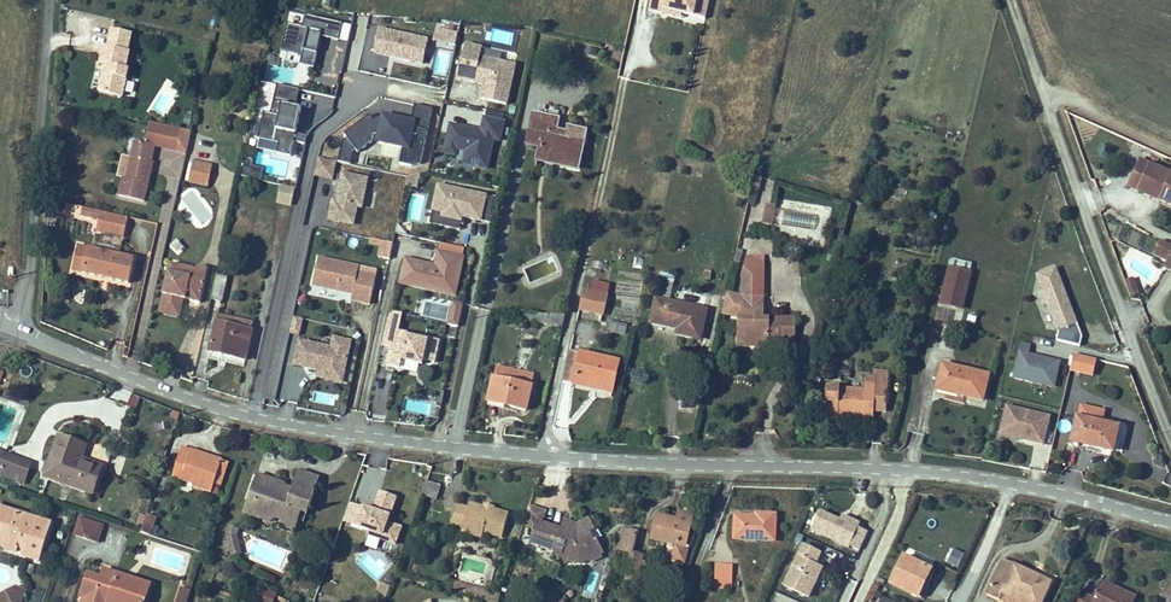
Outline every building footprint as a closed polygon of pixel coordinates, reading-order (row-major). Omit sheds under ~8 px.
[(698,0),(652,0),(649,11),(662,14),(663,10),(682,14),(694,17),(698,0)] [(694,17),(705,19),(710,0),(698,0),(694,17)] [(681,18),(682,14),(663,10),(662,14),(681,18)] [(300,64),(314,68),(321,36),(339,40),(342,24),(305,15),(303,27),(287,24),(281,50),(302,55),(300,64)] [(423,64),(429,36),(378,25),(372,53),(423,64)] [(131,34),(112,30),(108,47),(104,46),(100,64),(105,65),(99,92),(122,97),(128,69),(125,69),(129,52),(127,52),(131,34)] [(435,59),(437,45),(429,43),(426,57),(435,59)] [(480,46),(464,43),(457,77),(484,83),(481,97),(505,102),(513,64),(478,57),(480,46)] [(437,48),(433,74),(449,76),(453,50),(437,48)] [(276,153),(290,156),(293,142),(306,144),(308,137),(295,134),(301,109),(294,107),(298,90),(277,85),(270,114),(263,113),(257,138),(279,143),(276,153)] [(420,165),(432,109),(415,105),(411,123),(383,117),(382,119),(377,118),(374,120),(370,114),(343,132),(348,139),(343,142),(339,162),(350,165),(353,151),(355,150),(356,151),(372,140),(403,147),(399,164),(411,167),(420,165)] [(503,123),(505,114),(486,110),(484,119),(503,123)] [(559,120),(534,115),(528,144),(540,146),(539,154),(562,159),(561,165),(578,169),(586,132),(569,128),(568,134),(556,132),(559,120)] [(499,139),(503,123),(484,119),(482,131),(451,124),(445,151),(455,154),(457,147),(467,149),(478,152),(475,165),(487,168),(494,138),(499,139)] [(182,130),(150,123),(145,144),(135,141),(131,158),(135,159),(130,180),(123,178),(119,196),(144,202),(153,162),(151,162),(149,162),(150,157),(152,158),(155,146),(177,151),(182,130)] [(191,132),(182,130),(177,151),(186,153),(191,132)] [(464,162),(475,165),(478,152),(467,149),(464,162)] [(131,158),(122,156),(117,177),(123,178),(130,180),(135,159),(131,158)] [(252,160),(243,158),(239,176),(263,180),(264,176),(261,175),(263,168),(251,166),(252,160)] [(336,162),(318,158),(314,175),(332,179),(336,162)] [(1151,165),(1141,160),(1129,186),(1139,191),(1151,165)] [(189,182),(207,186),(212,166),(194,161),(189,182)] [(1151,165),(1139,191),(1170,205),(1170,174),(1151,165)] [(368,179),(342,174),(338,195),(336,202),(333,201),(329,220),(353,225),(357,207),(362,208),(368,179)] [(292,204),(296,186),(282,184),(278,201),(292,204)] [(491,224),(497,198),(438,185),(433,211),(443,213),(442,217),(461,222),(462,217),(465,218),(491,224)] [(765,205),(762,223),(771,225),(774,207),(765,205)] [(128,218),(83,208),(81,217),(99,221),(97,231),(123,237),(128,218)] [(443,213),(433,211),(430,224),(459,230),(461,225),(464,225),(465,218),(462,217),(461,222),(442,217),(443,213)] [(1051,239),(1040,240),(1040,249),(1052,248),(1051,239)] [(393,244),(383,241),(382,246),(379,257),(389,260),(393,244)] [(1160,241),(1154,254),(1168,261),(1166,266),(1170,268),(1170,246),(1160,241)] [(73,271),(82,273),(88,247),(79,245),(73,271)] [(129,284),(135,258),(88,247),(82,273),(129,284)] [(464,258),(436,251),(433,265),(432,269),(427,268),(428,264),(405,259),(400,284),(425,290),(428,278),(458,285),(464,258)] [(741,297),(727,293),(722,313),(739,317),(739,343),(768,344),(768,341),(778,341),(778,337),(794,337),(794,324),(785,323),(785,320),(763,320),(764,267),(751,267),(751,257),(747,257),(741,276),(741,297)] [(751,267),(764,267),(764,257),(751,257),(751,267)] [(359,267),(319,258),(312,285),(353,294),(351,300),(370,304),(375,282),(357,278),(358,273),(359,267)] [(949,269),(941,304),(962,309),(970,273),(968,273),(970,265),(953,260),(951,269),(949,269)] [(198,267),(197,270),(170,264),(160,307),(181,312),(184,299),(200,303),(208,269),(198,267)] [(1058,332),(1076,325),(1053,269),(1035,277),(1058,332)] [(376,277),(358,273),(357,278),(375,282),(376,277)] [(217,275),(211,299),(222,301),(227,277),(217,275)] [(455,296),(458,285),(428,278),(425,290),(455,296)] [(1132,278),(1125,281),(1130,297),(1138,294),(1132,278)] [(700,339),(706,311),(669,302),(673,284),(658,281),(651,323),(674,328),(675,326),(678,327),(678,329),(677,334),(700,339)] [(608,296),(610,286),(592,282),(590,292),(608,296)] [(867,290),(854,286),(851,297),(863,301),(867,290)] [(590,292),(583,291),(579,310),(604,315),(609,296),(608,296),(590,292)] [(448,325),(458,327),(463,305),(452,303),(448,325)] [(160,307),(158,312),(179,317),(181,312),(160,307)] [(396,338),(398,331),(402,314),(393,312),(388,316),(382,346),(391,348),(394,348),(393,353),(390,352),(386,366),(400,369),(402,360),(422,365),(423,360),(435,363),(439,341),(428,338),(427,341),(406,336),(405,340),(396,338)] [(536,322),(536,313),(520,312),(519,321),(536,322)] [(565,316),(536,313),(536,322),(563,327),(565,316)] [(217,316),(216,323),(252,330),(253,323),(217,316)] [(294,317),(290,333),(299,335),(302,319),(294,317)] [(210,352),(245,360),(252,330),(216,323),(210,352)] [(608,331),(625,334),(626,327),(610,323),(608,331)] [(396,338),(405,340),(406,336),(407,333),(398,331),(396,338)] [(343,379),(351,342),(334,338),(332,348),(308,343),(302,370),(319,374),(343,379)] [(1022,340),(1019,352),(1034,356),(1036,344),(1022,340)] [(302,370),(308,343),(300,341),(293,368),(302,370)] [(570,351),(563,382),(607,392),(611,375),(616,376),(619,362),(570,351)] [(1033,379),(1055,384),(1058,369),(1055,368),(1056,361),(1034,356),(1019,352),(1013,378),(1032,383),(1033,379)] [(1092,375),(1095,360),(1074,355),(1070,370),(1092,375)] [(988,375),(943,364),(936,389),(982,400),(988,375)] [(389,386),(393,373),(379,368),(375,382),(389,386)] [(495,379),(530,386),(532,375),(497,368),(495,379)] [(850,371),(840,370),(840,378),(849,379),(850,371)] [(886,407),(889,372),(876,371),(876,378),(866,377),(865,390),(827,387),(825,417),(838,418),(838,414),(855,415),(855,413),(864,413),(863,416),(873,417),(874,410),(874,406),(886,407)] [(319,374),(317,381),(342,386),(343,379),(319,374)] [(611,375),(607,392),(612,393),(616,376),(611,375)] [(495,379),(493,379),(488,401),(506,404),(505,406),(526,411),(531,387),(530,386),(495,379)] [(1032,383),(1054,388),(1055,384),(1033,379),(1032,383)] [(311,401),(334,405),(336,395),(313,390),(311,401)] [(442,403),(435,401),(433,410),(440,411),(442,403)] [(506,404),(488,401),(487,406),(505,409),(505,406),(506,404)] [(1050,416),(1007,406),(1000,434),(1043,444),(1050,416)] [(1112,451),(1117,427),(1101,424),(1104,411),(1080,406),(1071,442),(1112,451)] [(58,436),(44,477),(93,494),(102,467),(81,459),(86,446),(58,436)] [(26,484),(34,463),(0,450),(0,474),(26,484)] [(192,486),(211,492),(222,460),(191,450),(190,455),(181,452),(172,477),(193,484),(192,486)] [(228,462),(222,460),(214,484),(220,486),(228,462)] [(320,479),(298,472),(293,486),(315,493),(320,479)] [(249,515),(257,517),(265,514),(277,518),(283,520),(281,526),(295,531),(302,512),(307,514),(315,493),(293,486),(292,489),(291,493),(286,491),(287,489),(285,486),(284,484),(257,475),(248,500),(254,502),(249,515)] [(422,495),(436,500),(441,485),(427,481),(422,495)] [(388,520),(397,494),(380,488),(373,507),(358,502),(351,521),(369,527),(367,531),(395,541),(401,524),(388,520)] [(254,502),(248,500),(244,513),(249,515),(254,502)] [(483,532),(502,537),(508,514),(492,509),(492,512),(484,510),(484,507),(469,503),(468,508),(457,505),(452,523),(463,526),(472,528),(471,535),(482,537),(483,532)] [(529,506),(523,524),(536,529),(538,523),(542,524),(546,512),(529,506)] [(0,507),(0,539),(8,541),(5,548),(16,552),(19,542),(29,545),(25,556),(39,561),(51,523),(0,507)] [(810,530),(858,553),(870,527),(841,513),(839,517),(820,508),(810,530)] [(668,517),(658,515),(652,539),(668,543),(664,561),(675,564),(676,561),(684,563),(688,547),(686,546),(693,514),(679,511),(676,521),(668,519),(668,517)] [(735,516),(734,539),(774,541),(776,515),(756,514),(756,517),(735,516)] [(156,518),(147,515),(141,533),(150,536),(156,518)] [(103,526),(80,518),(74,535),(98,542),(103,526)] [(586,547),(594,543),(589,533),(595,530),(589,519),(578,525),(573,523),(569,533),(562,530),(538,523),(536,529),(531,544),(561,554),(566,563),(569,561),(575,563),(579,561),(581,564),(592,559),(586,547)] [(569,533),(573,523),(565,521),(562,530),(569,533)] [(236,535),(238,529),(229,526),(227,537),(236,535)] [(461,532),(471,535),(472,528),(463,526),(461,532)] [(626,541),(629,531),(622,529),(619,540),(626,541)] [(626,541),(619,540),(616,549),(629,553),(632,553),(638,533),(629,531),(626,541)] [(231,551),(232,556),(241,554),(236,535),(227,537),(228,542),(225,543),(227,552),(231,551)] [(594,543),(586,547),(592,559),(590,559),(592,562),(601,558),(600,555),(603,553),(597,541),(594,542),(594,543)] [(19,542),(16,552),(25,555),(29,545),(19,542)] [(784,585),(808,597),(821,569),(814,566),(820,554),(803,546),(784,585)] [(958,568),(965,553),(953,547),(946,562),(958,568)] [(624,571),(636,575),(642,556),(629,553),(624,571)] [(931,569),(904,557),(891,584),(915,595),(923,579),(926,580),(931,569)] [(1051,582),(1003,560),(987,593),(1006,601),(1041,601),(1051,582)] [(732,581),(733,565),(715,564),(715,580),(732,581)] [(151,584),(104,569),(101,578),(88,574),(80,597),(84,598),(82,601),(145,601),(151,584)] [(923,579),(915,595),(918,596),(926,580),(923,579)] [(732,589),(732,581),(715,580),(715,589),(732,589)] [(1101,581),(1093,598),(1081,593),(1077,601),(1126,601),(1129,595),(1101,581)] [(454,582),(452,591),(477,598),(479,589),(454,582)] [(21,589),(17,588),(0,597),(0,601),(17,601),(21,589)] [(188,600),(191,591),(181,588),(179,597),(188,600)] [(26,590),(21,589),(17,601),(23,601),(26,590)] [(489,591),(479,589),(477,598),(486,600),(489,591)] [(276,596),(263,590),(258,601),(260,601),(273,601),(276,596)] [(489,591),(486,600),(493,601),(499,601),(500,594),(489,591)] [(549,601),(555,601),(564,601),(565,598),(538,591),(535,601),(549,601)]
